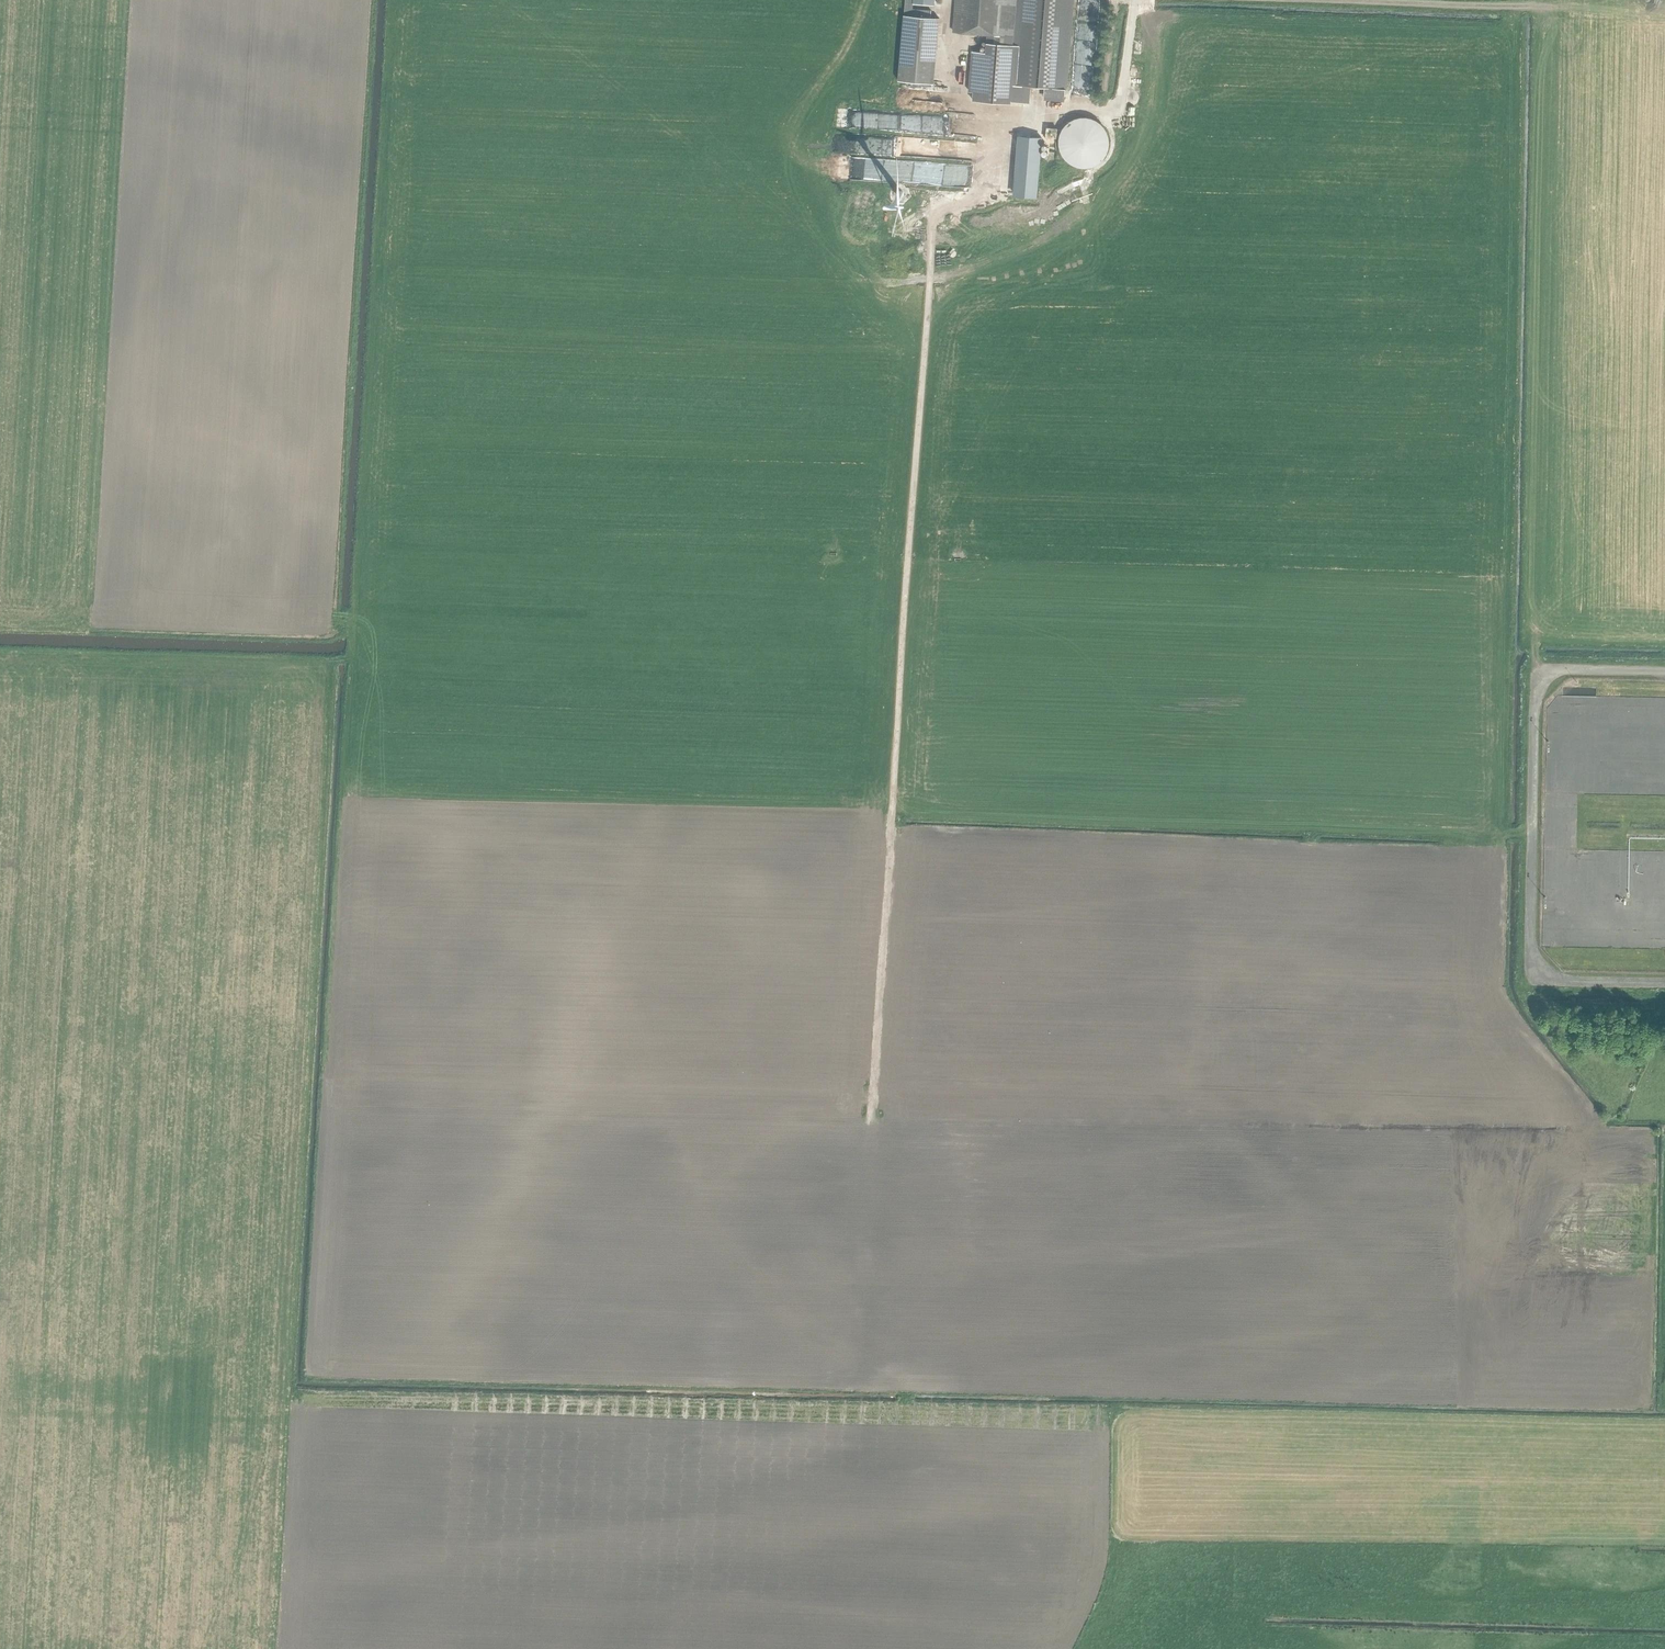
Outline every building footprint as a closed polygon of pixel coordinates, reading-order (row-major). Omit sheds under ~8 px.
[(955,32),(987,35),(987,52),(973,51),(970,91),(974,91),(973,101),(1009,103),(1010,95),(1031,97),(1032,86),(1066,89),(1073,0),(957,0),(955,32)] [(904,15),(898,80),(934,83),(939,18),(904,15)] [(1089,117),(1084,117),(1080,117),(1075,118),(1071,120),(1066,124),(1062,130),(1060,134),(1059,138),(1059,142),(1059,147),(1061,153),(1063,157),(1066,160),(1070,163),(1073,165),(1080,167),(1084,168),(1089,167),(1095,165),(1099,163),(1102,160),(1105,157),(1108,151),(1109,147),(1110,142),(1109,138),(1107,132),(1105,128),(1102,124),(1099,122),(1093,118),(1089,117)] [(1042,138),(1018,136),(1013,196),(1038,198),(1042,138)]
